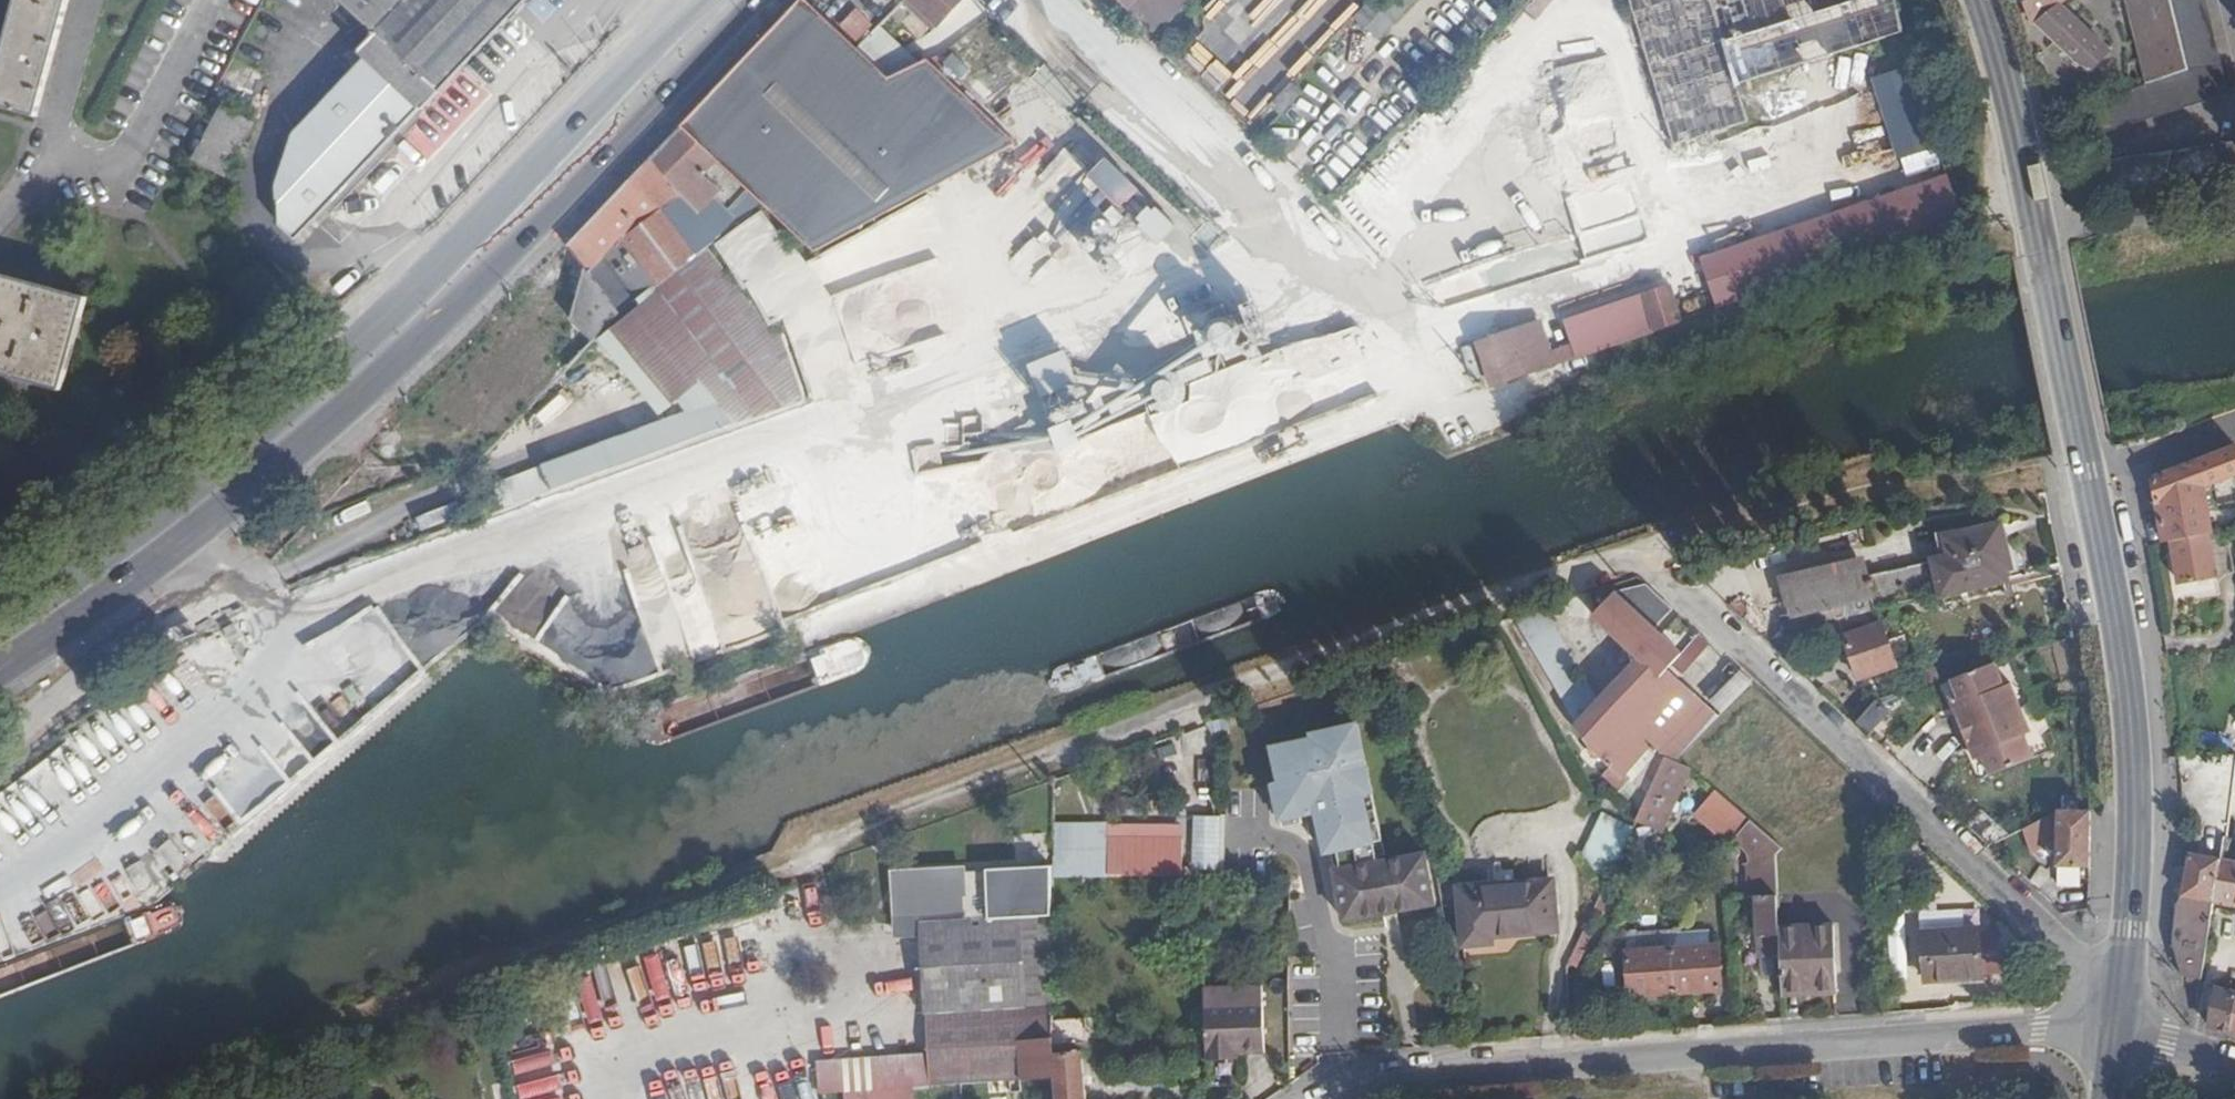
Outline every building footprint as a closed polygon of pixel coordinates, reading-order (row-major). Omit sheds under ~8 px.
[(40,119),(72,0),(20,0),(0,73),(0,108),(40,119)] [(375,35),(359,53),(353,59),(395,98),(386,109),(352,77),(296,133),(279,187),(283,228),(299,243),(407,129),(417,118),(423,113),(529,0),(338,0),(375,35)] [(810,0),(806,0),(686,125),(725,162),(771,207),(818,253),(1020,143),(931,61),(930,61),(896,80),(863,49),(810,0)] [(942,26),(966,0),(914,0),(942,26)] [(1157,33),(1188,0),(1122,0),(1157,33)] [(1383,38),(1420,0),(1380,0),(1363,19),(1383,38)] [(1672,148),(1742,126),(1731,90),(1885,42),(1901,38),(1891,0),(1628,0),(1672,148)] [(2035,21),(2070,61),(2090,71),(2110,53),(2062,4),(2067,0),(2027,0),(2035,21)] [(2082,103),(2089,135),(2225,91),(2204,0),(2171,0),(2188,70),(2164,78),(2082,103)] [(2164,78),(2188,70),(2171,0),(2146,0),(2164,78)] [(930,61),(888,22),(863,49),(896,80),(930,61)] [(1901,38),(1885,42),(1893,65),(1908,60),(1901,38)] [(999,53),(971,90),(1024,131),(1052,94),(999,53)] [(1875,80),(1900,160),(1922,153),(1932,150),(1933,150),(1906,70),(1875,80)] [(1292,82),(1274,102),(1284,113),(1304,93),(1292,82)] [(725,162),(686,125),(637,177),(668,210),(651,221),(632,239),(628,236),(609,254),(625,276),(628,273),(644,299),(710,251),(722,242),(691,198),(725,162)] [(1430,179),(1458,150),(1432,125),(1404,153),(1430,179)] [(2102,191),(2155,185),(2234,177),(2234,142),(2096,162),(2102,191)] [(1932,150),(1922,153),(1924,159),(1933,157),(1932,150)] [(1175,250),(1194,233),(1127,160),(1105,181),(1111,187),(1063,231),(1120,293),(1171,247),(1175,250)] [(771,207),(725,162),(691,198),(722,242),(771,207)] [(668,210),(637,177),(573,244),(592,270),(575,323),(596,341),(599,339),(621,316),(644,299),(628,273),(625,276),(609,254),(628,236),(632,239),(651,221),(668,210)] [(1759,259),(1771,291),(1964,224),(1948,178),(1754,243),(1759,259)] [(1364,227),(1397,217),(1387,186),(1354,196),(1364,227)] [(934,266),(951,311),(1000,293),(983,248),(934,266)] [(512,504),(808,398),(782,328),(770,332),(710,251),(644,299),(711,394),(718,404),(504,483),(505,485),(512,504)] [(1574,321),(1586,354),(1771,291),(1759,259),(1574,321)] [(94,299),(0,275),(0,376),(69,394),(94,299)] [(711,394),(644,299),(621,316),(599,339),(640,387),(662,413),(684,394),(693,400),(711,394)] [(1547,322),(1481,343),(1514,379),(1562,362),(1547,322)] [(1088,425),(1065,433),(1073,458),(1097,450),(1088,425)] [(1006,444),(1007,473),(1063,471),(1061,441),(1006,444)] [(2166,544),(2175,542),(2211,534),(2213,534),(2206,486),(2234,473),(2234,445),(2207,457),(2155,479),(2157,498),(2166,544)] [(2150,468),(2155,479),(2207,457),(2203,447),(2150,468)] [(2134,474),(2135,482),(2155,479),(2150,468),(2134,474)] [(2140,503),(2157,498),(2155,479),(2135,482),(2140,503)] [(500,508),(512,504),(505,485),(493,490),(500,508)] [(1876,608),(2002,579),(1999,568),(2008,565),(2000,526),(1961,536),(1959,529),(1937,535),(1943,561),(1869,579),(1871,595),(1876,608)] [(2211,534),(2175,542),(2184,600),(2216,595),(2219,579),(2211,534)] [(1782,583),(1790,628),(1838,617),(1845,615),(1842,601),(1871,595),(1869,579),(1866,564),(1782,583)] [(1597,616),(1640,658),(1661,634),(1655,628),(1670,611),(1644,587),(1618,593),(1597,616)] [(1550,611),(1555,616),(1557,618),(1575,613),(1571,603),(1550,611)] [(1845,615),(1838,617),(1859,677),(1895,665),(1876,608),(1845,615)] [(527,609),(515,632),(538,644),(551,622),(527,609)] [(1555,616),(1517,622),(1533,647),(1561,630),(1555,616)] [(384,622),(358,646),(346,633),(329,649),(384,709),(428,670),(384,622)] [(1561,630),(1533,647),(1583,727),(1602,705),(1561,630)] [(1601,751),(1667,676),(1684,657),(1661,634),(1640,658),(1642,660),(1602,705),(1583,727),(1600,752),(1601,751)] [(1677,686),(1715,645),(1704,635),(1684,657),(1667,676),(1677,686)] [(1982,757),(1989,775),(2033,758),(2023,735),(2030,733),(2009,685),(2002,687),(1992,664),(1949,682),(1962,712),(1954,716),(1950,718),(1964,750),(1968,749),(1977,746),(1982,757)] [(1724,720),(1758,685),(1747,675),(1714,710),(1724,720)] [(1651,798),(1659,788),(1671,762),(1680,766),(1718,726),(1667,676),(1601,751),(1618,768),(1635,784),(1651,798)] [(1954,716),(1962,712),(1957,700),(1949,703),(1954,716)] [(1874,701),(1855,722),(1869,735),(1888,714),(1874,701)] [(1982,757),(1977,746),(1968,749),(1974,761),(1982,757)] [(1659,788),(1645,818),(1639,831),(1637,835),(1653,843),(1659,831),(1665,833),(1694,772),(1680,766),(1671,762),(1659,788)] [(1625,794),(1635,784),(1618,768),(1608,778),(1625,794)] [(1730,834),(1737,840),(1738,841),(1754,824),(1722,797),(1702,820),(1725,840),(1730,834)] [(199,856),(223,836),(194,801),(170,821),(199,856)] [(1986,807),(1970,824),(1994,846),(2009,829),(1986,807)] [(2091,866),(2090,812),(2061,811),(2057,813),(2058,832),(2059,864),(2091,866)] [(2057,813),(2038,822),(2025,828),(2032,851),(2058,832),(2057,813)] [(1611,891),(1637,835),(1639,831),(1607,817),(1588,857),(1611,891)] [(1055,865),(1055,876),(1104,876),(1105,853),(1106,820),(1054,821),(1055,865)] [(1196,872),(1224,872),(1224,823),(1196,823),(1196,872)] [(1754,824),(1738,841),(1751,852),(1771,869),(1780,860),(1787,852),(1754,824)] [(139,863),(149,881),(170,870),(159,852),(139,863)] [(1105,853),(1104,876),(1152,876),(1152,852),(1105,853)] [(1750,864),(1752,897),(1761,897),(1782,895),(1780,860),(1771,869),(1751,852),(1753,863),(1750,864)] [(1432,853),(1342,871),(1351,921),(1442,903),(1432,853)] [(2183,975),(2203,978),(2215,903),(2221,860),(2186,855),(2182,899),(2176,898),(2173,948),(2183,975)] [(2215,903),(2234,906),(2234,862),(2221,860),(2215,903)] [(988,920),(1055,917),(1055,876),(1055,865),(986,870),(986,871),(988,920)] [(986,871),(963,872),(965,922),(988,920),(986,871)] [(931,924),(965,922),(963,872),(905,875),(907,933),(931,932),(931,924)] [(1561,935),(1559,885),(1465,888),(1469,944),(1498,944),(1498,937),(1561,935)] [(1784,930),(1782,895),(1761,897),(1761,905),(1764,954),(1785,953),(1784,930)] [(1607,919),(1616,899),(1609,896),(1599,916),(1607,919)] [(1740,898),(1736,903),(1736,906),(1761,905),(1761,897),(1752,897),(1740,898)] [(988,920),(965,922),(931,924),(931,932),(935,1011),(963,1010),(1054,1006),(1055,917),(988,920)] [(1841,927),(1784,930),(1785,953),(1787,994),(1843,991),(1841,927)] [(1681,936),(1682,931),(1633,934),(1633,952),(1679,948),(1681,936)] [(1925,983),(1982,980),(1980,933),(1924,934),(1925,983)] [(1681,936),(1679,948),(1717,946),(1715,934),(1681,936)] [(1679,948),(1682,992),(1726,990),(1723,946),(1717,946),(1679,948)] [(1637,996),(1682,992),(1679,948),(1633,952),(1637,996)] [(1998,950),(1996,978),(2008,979),(2010,951),(1998,950)] [(1212,991),(1214,1059),(1236,1057),(1236,1051),(1246,1051),(1274,1048),(1271,987),(1212,991)] [(2230,1030),(2234,1002),(2234,995),(2215,991),(2208,1025),(2230,1030)] [(963,1010),(962,1036),(962,1043),(1017,1041),(1024,1040),(1054,1039),(1054,1021),(1054,1006),(963,1010)] [(963,1010),(935,1011),(937,1038),(962,1036),(963,1010)] [(1092,1053),(1089,1018),(1054,1021),(1054,1039),(1057,1039),(1058,1044),(1084,1043),(1085,1051),(1085,1054),(1092,1053)] [(937,1038),(939,1056),(941,1084),(960,1083),(1020,1080),(1017,1041),(962,1043),(962,1036),(937,1038)] [(1024,1040),(1028,1075),(1059,1073),(1061,1098),(1090,1098),(1085,1054),(1085,1051),(1058,1053),(1058,1044),(1057,1039),(1054,1039),(1024,1040)] [(1024,1040),(1017,1041),(1020,1080),(1029,1079),(1028,1075),(1024,1040)] [(1084,1043),(1058,1044),(1058,1053),(1085,1051),(1084,1043)] [(912,1058),(916,1086),(941,1084),(939,1056),(912,1058)] [(912,1058),(826,1063),(826,1064),(829,1093),(845,1091),(873,1089),(916,1086),(912,1058)] [(516,1072),(520,1098),(576,1098),(575,1095),(583,1094),(578,1062),(516,1072)] [(801,1098),(815,1098),(815,1065),(801,1065),(801,1098)] [(873,1089),(874,1098),(917,1098),(916,1086),(873,1089)] [(873,1089),(845,1091),(846,1098),(874,1098),(873,1089)]
